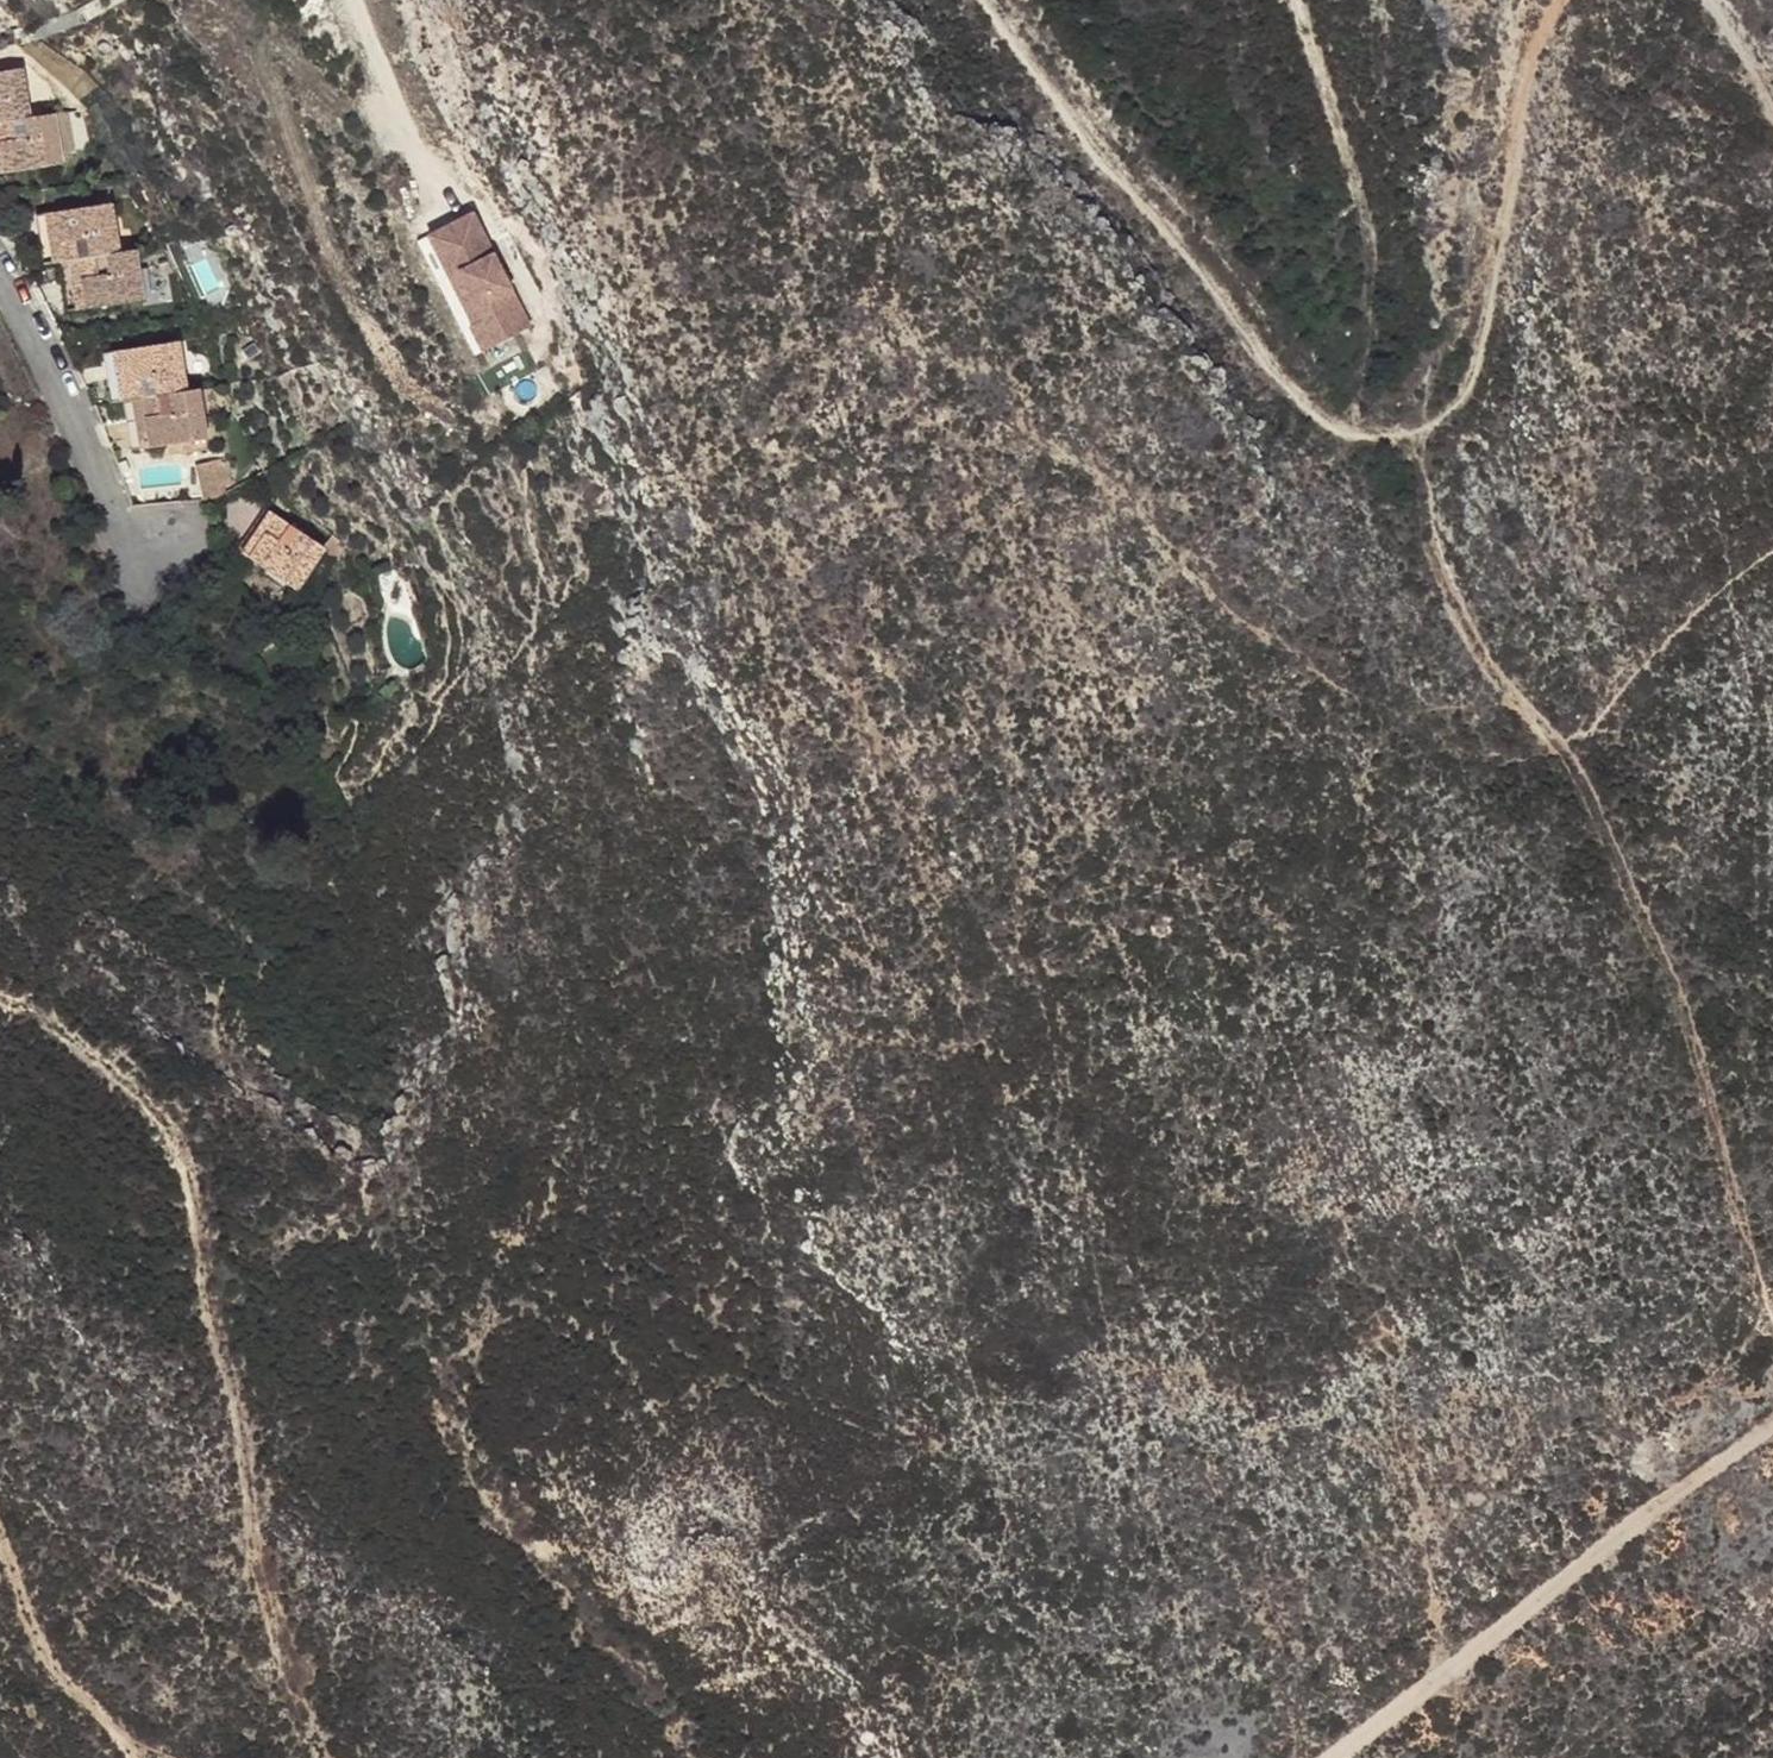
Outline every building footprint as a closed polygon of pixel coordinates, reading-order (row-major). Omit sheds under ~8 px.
[(19,125),(11,74),(0,76),(0,127),(19,125)] [(47,121),(19,125),(0,127),(0,176),(54,168),(47,121)] [(31,272),(49,270),(111,260),(102,209),(33,217),(36,245),(27,247),(31,272)] [(464,223),(408,251),(430,293),(440,287),(450,282),(474,329),(464,335),(461,336),(474,361),(522,336),(464,223)] [(135,307),(129,258),(111,260),(49,270),(52,289),(64,287),(69,316),(135,307)] [(440,287),(464,335),(474,329),(450,282),(440,287)] [(99,409),(114,407),(176,398),(170,349),(102,358),(104,384),(95,387),(99,409)] [(196,449),(190,396),(176,398),(114,407),(117,430),(128,430),(133,459),(159,455),(185,451),(196,449)] [(186,466),(185,451),(159,455),(159,469),(186,466)] [(199,511),(210,509),(220,503),(216,475),(197,477),(199,511)] [(300,584),(322,538),(264,511),(241,556),(300,584)]
